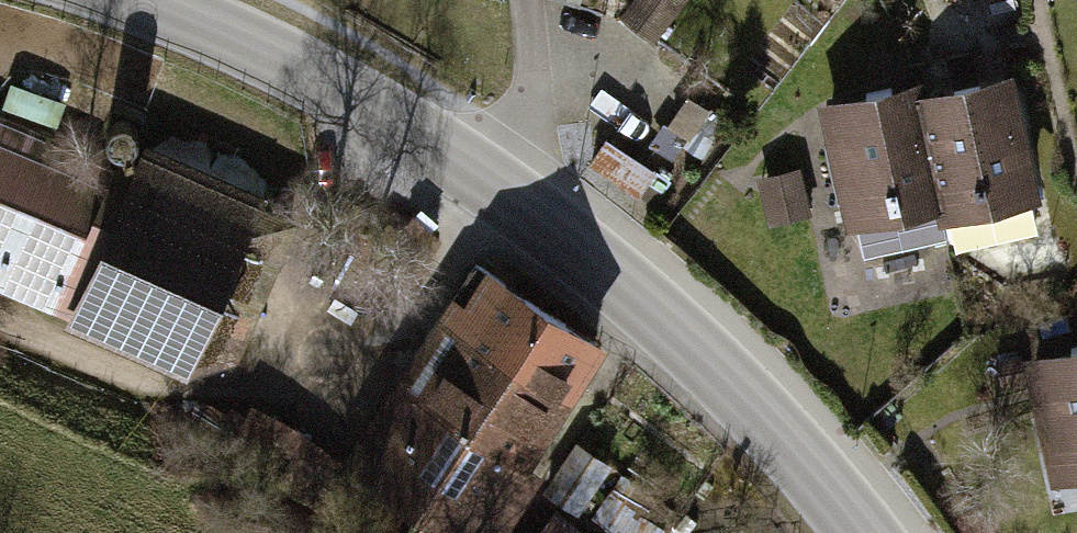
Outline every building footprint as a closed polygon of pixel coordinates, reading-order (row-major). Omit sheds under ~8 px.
[(679,0),(626,0),(626,24),(679,24),(679,0)] [(1033,191),(1010,76),(914,96),(938,211),(1033,191)] [(938,211),(914,96),(819,115),(842,230),(938,211)] [(0,109),(0,281),(188,354),(246,204),(0,109)] [(348,454),(470,532),(491,532),(608,355),(471,266),(348,454)] [(1021,384),(1042,499),(1076,492),(1076,373),(1021,384)] [(557,499),(591,512),(614,456),(580,442),(557,499)] [(546,500),(520,532),(589,532),(546,500)]
